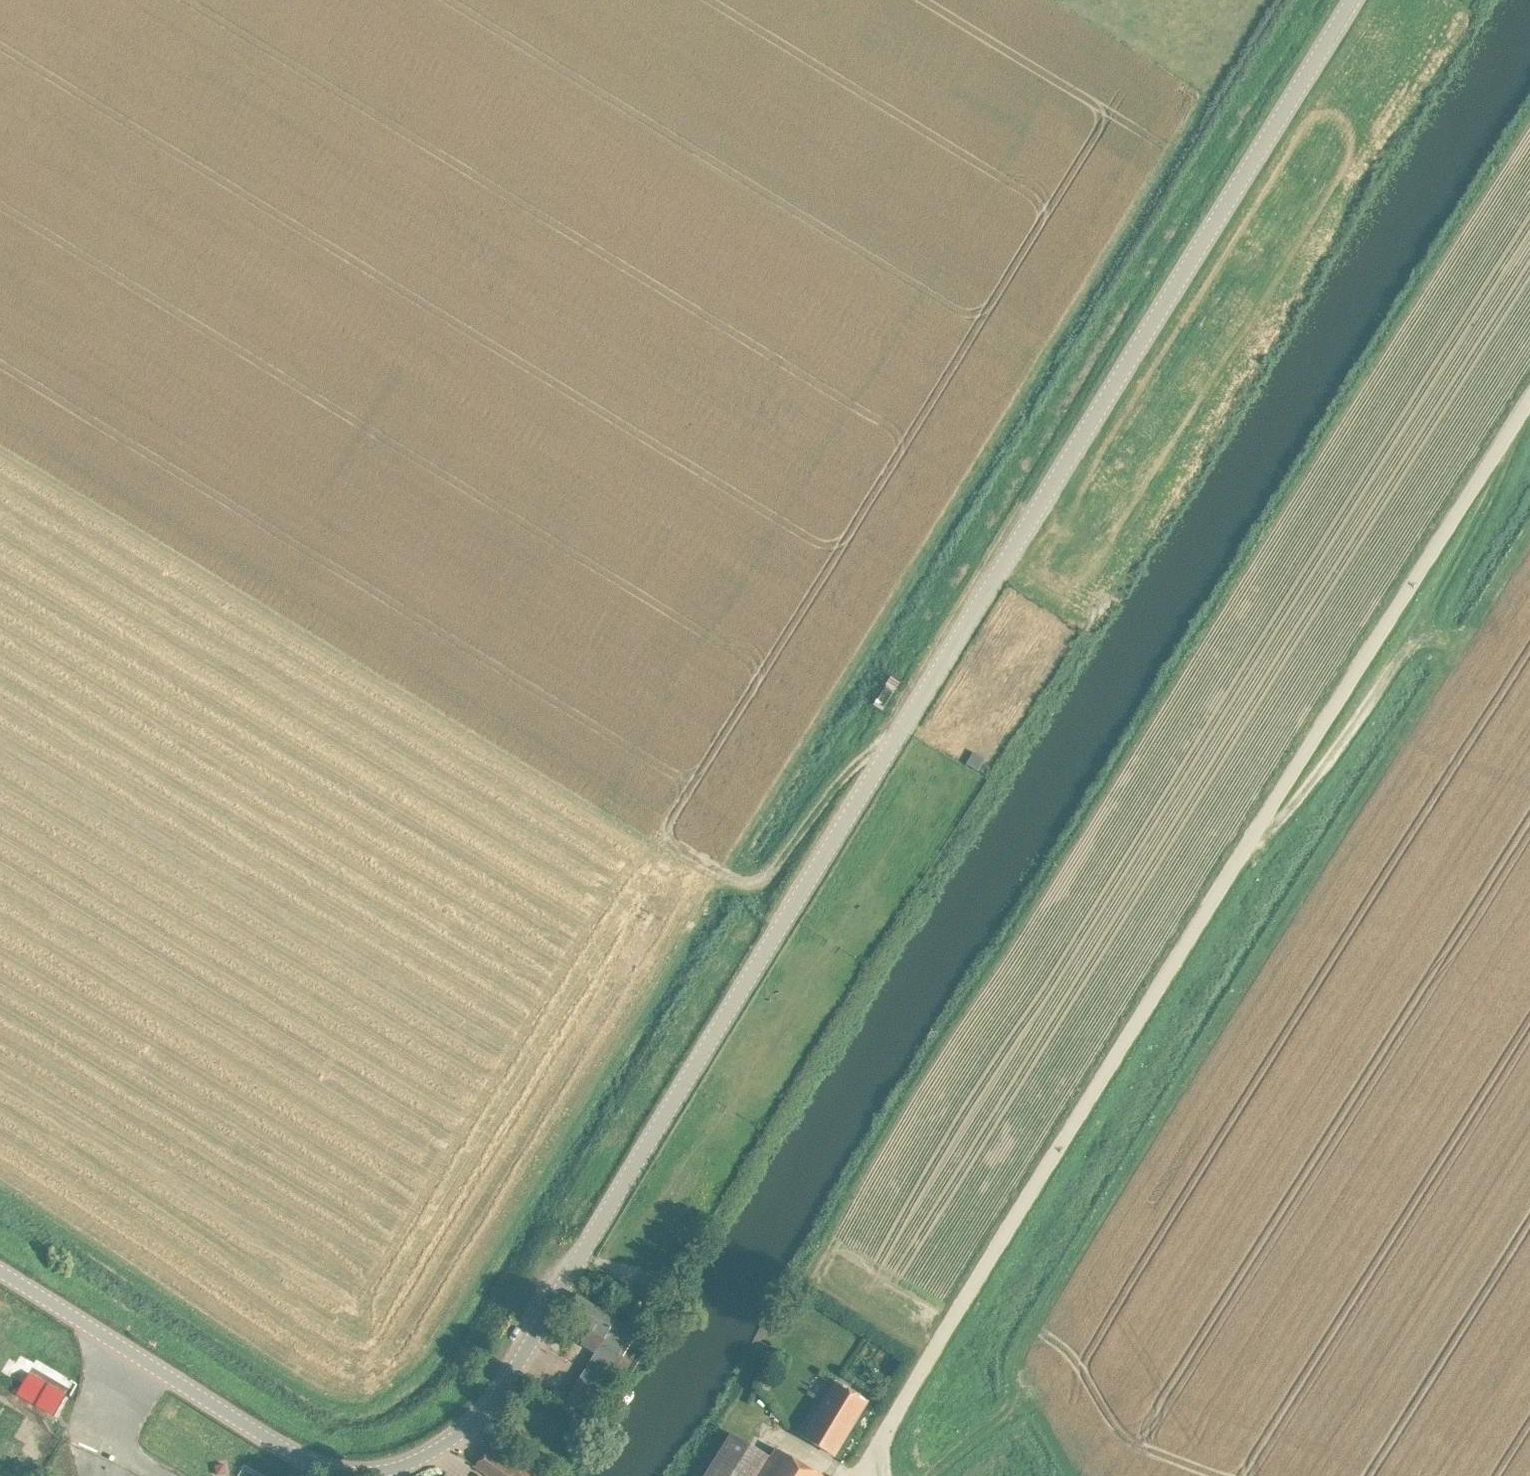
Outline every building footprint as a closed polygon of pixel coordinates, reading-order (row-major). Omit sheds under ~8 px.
[(903,669),(887,697),(896,703),(913,675),(903,669)] [(588,1412),(627,1348),(637,1331),(576,1295),(564,1315),(591,1331),(583,1345),(595,1352),(566,1399),(588,1412)] [(636,1322),(645,1305),(632,1298),(622,1314),(636,1322)] [(647,1354),(657,1335),(649,1331),(639,1350),(647,1354)] [(54,1418),(66,1397),(28,1374),(15,1395),(54,1418)] [(833,1456),(867,1402),(836,1383),(803,1437),(833,1456)] [(705,1475),(756,1475),(768,1457),(731,1434),(705,1475)] [(474,1466),(487,1475),(531,1475),(508,1460),(507,1462),(487,1448),(475,1465),(474,1466)] [(759,1475),(820,1475),(776,1449),(759,1475)] [(272,1471),(260,1464),(254,1475),(269,1475),(272,1471)]
